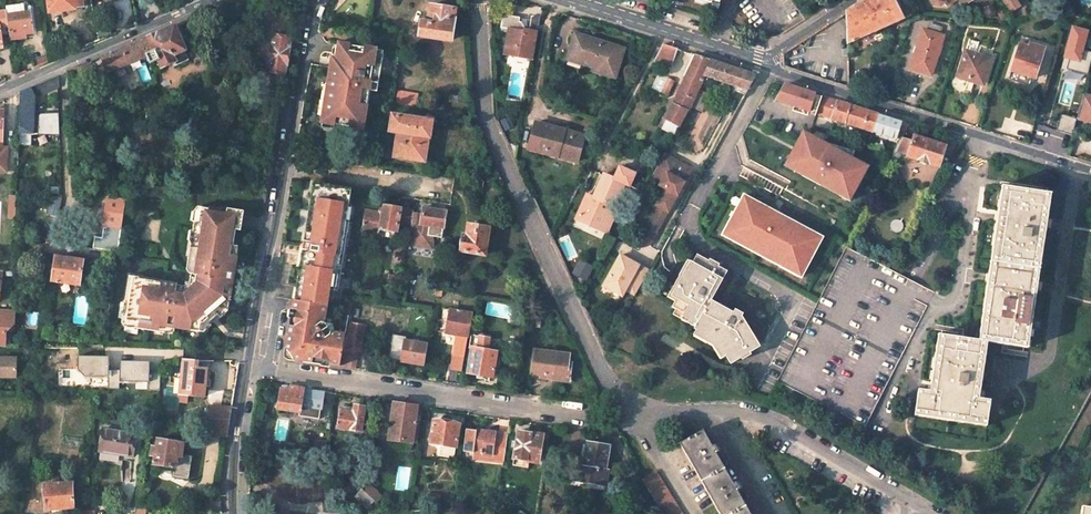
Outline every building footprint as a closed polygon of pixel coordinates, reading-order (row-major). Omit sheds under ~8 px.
[(47,8),(75,5),(75,2),(82,1),(82,0),(46,0),(47,8)] [(142,0),(134,0),(137,15),(144,11),(142,0)] [(846,12),(847,43),(888,25),(911,15),(903,0),(865,0),(846,12)] [(1008,10),(1017,4),(1014,0),(1002,0),(1008,10)] [(455,9),(431,5),(428,23),(422,22),(420,36),(450,40),(455,9)] [(321,18),(325,8),(320,6),(316,16),(321,18)] [(1,33),(8,32),(6,13),(5,9),(0,9),(0,28),(1,33)] [(8,32),(9,37),(25,34),(24,31),(33,30),(29,9),(6,13),(8,32)] [(519,18),(503,15),(501,27),(509,29),(506,48),(507,49),(506,57),(533,60),(538,32),(529,30),(524,29),(524,28),(521,22),(519,22),(519,18)] [(540,17),(532,16),(529,30),(538,32),(540,17)] [(944,26),(929,22),(927,31),(941,35),(944,26)] [(118,50),(102,57),(107,72),(147,56),(151,63),(158,60),(162,68),(175,62),(176,65),(189,60),(185,50),(186,50),(175,26),(156,34),(130,45),(118,50)] [(1073,27),(1065,57),(1070,59),(1067,69),(1088,75),(1090,63),(1090,52),(1083,49),(1087,31),(1073,27)] [(927,31),(923,29),(910,69),(931,75),(944,36),(941,35),(927,31)] [(624,48),(575,33),(568,56),(594,64),(592,70),(615,78),(624,48)] [(291,39),(273,35),(267,71),(286,75),(291,39)] [(378,92),(384,51),(337,43),(335,56),(333,56),(322,124),(365,131),(369,105),(364,104),(366,90),(378,92)] [(1029,47),(1020,44),(1009,78),(1028,84),(1031,77),(1034,78),(1044,48),(1030,43),(1029,47)] [(662,44),(654,61),(669,66),(677,49),(675,48),(662,44)] [(991,59),(966,51),(957,77),(983,85),(991,59)] [(711,60),(696,55),(673,104),(688,112),(690,106),(704,75),(711,60)] [(748,72),(711,60),(704,75),(716,79),(743,88),(748,90),(756,75),(748,72)] [(41,83),(45,92),(58,87),(57,76),(41,83)] [(673,84),(667,81),(662,92),(668,95),(673,84)] [(35,97),(45,92),(41,83),(31,87),(35,97)] [(815,94),(783,84),(777,100),(809,111),(815,94)] [(31,87),(20,92),(19,119),(33,118),(32,98),(35,97),(31,87)] [(709,94),(698,89),(690,106),(701,112),(709,94)] [(418,93),(399,91),(396,105),(415,108),(418,93)] [(822,96),(815,94),(809,111),(809,113),(816,115),(816,113),(822,96)] [(1083,95),(1077,118),(1090,122),(1090,97),(1083,95)] [(822,96),(816,113),(874,131),(880,114),(857,107),(822,96)] [(688,112),(673,104),(665,118),(680,126),(688,112)] [(33,118),(19,119),(18,149),(33,148),(32,136),(37,135),(37,136),(60,135),(59,113),(44,113),(43,113),(42,114),(41,114),(40,114),(40,115),(39,116),(39,117),(38,117),(38,118),(33,118)] [(892,118),(880,114),(874,131),(901,141),(903,135),(909,124),(892,118)] [(1077,118),(1061,114),(1056,130),(1073,135),(1077,118)] [(409,118),(393,116),(391,131),(399,132),(395,156),(424,160),(427,136),(429,137),(431,121),(419,120),(419,116),(410,115),(409,118)] [(584,136),(536,122),(529,149),(577,162),(584,136)] [(803,151),(812,135),(804,131),(786,166),(793,170),(799,160),(807,164),(812,156),(803,151)] [(838,150),(812,135),(803,151),(812,156),(807,164),(799,160),(793,170),(843,197),(847,190),(854,194),(865,174),(858,170),(862,163),(852,157),(838,150)] [(946,146),(914,135),(903,135),(901,141),(890,162),(895,164),(902,154),(907,156),(939,167),(946,146)] [(518,146),(508,144),(516,159),(518,146)] [(838,150),(852,157),(855,151),(839,148),(838,150)] [(649,180),(665,189),(655,206),(657,206),(667,212),(668,213),(685,183),(680,180),(688,167),(664,154),(657,168),(649,180)] [(858,170),(865,174),(869,167),(862,163),(858,170)] [(608,175),(587,223),(607,232),(618,208),(615,206),(625,182),(630,184),(635,172),(621,165),(615,178),(608,175)] [(688,167),(680,180),(685,183),(693,170),(688,167)] [(484,181),(461,177),(459,186),(483,190),(484,181)] [(315,199),(318,183),(311,182),(308,198),(310,199),(315,199)] [(297,284),(295,300),(336,306),(345,249),(346,239),(341,238),(343,222),(349,222),(352,205),(349,205),(351,188),(318,183),(315,199),(310,199),(308,216),(311,216),(308,233),(305,232),(302,250),(307,251),(306,259),(301,258),(300,266),(303,267),(300,284),(297,284)] [(1051,193),(1001,186),(998,210),(997,216),(988,273),(1038,281),(1051,193)] [(847,190),(843,197),(851,201),(854,194),(847,190)] [(120,200),(108,198),(104,225),(112,226),(122,228),(127,194),(121,194),(120,200)] [(741,213),(749,198),(745,195),(736,211),(741,213)] [(773,211),(749,198),(741,213),(736,211),(726,229),(760,247),(804,270),(817,247),(812,244),(819,234),(787,216),(786,217),(779,213),(776,218),(771,214),(773,211)] [(49,214),(57,215),(60,201),(52,199),(49,214)] [(197,275),(195,285),(187,291),(177,289),(177,285),(161,282),(160,287),(155,286),(155,281),(139,279),(139,277),(130,275),(126,300),(130,302),(127,319),(140,322),(139,327),(159,330),(160,325),(201,332),(202,323),(212,315),(220,308),(228,309),(229,302),(233,281),(228,280),(229,275),(230,271),(234,271),(237,256),(233,255),(234,248),(234,246),(235,240),(236,230),(241,231),(244,211),(209,206),(203,205),(200,205),(198,204),(197,207),(195,222),(193,230),(198,231),(197,240),(196,247),(194,256),(189,256),(187,269),(190,274),(197,275)] [(382,213),(365,210),(363,221),(361,231),(376,233),(380,228),(396,231),(397,225),(400,208),(384,206),(382,213)] [(657,206),(648,222),(652,225),(645,238),(641,245),(638,249),(648,247),(667,212),(657,206)] [(413,210),(400,208),(397,225),(411,227),(413,212),(413,210)] [(446,212),(423,208),(423,213),(413,212),(411,227),(408,245),(432,248),(433,236),(442,238),(442,233),(446,212)] [(349,222),(343,222),(341,238),(346,239),(349,222)] [(489,228),(468,224),(466,235),(463,235),(460,251),(485,255),(489,228)] [(760,247),(726,229),(723,234),(758,252),(802,275),(804,270),(760,247)] [(823,236),(819,234),(812,244),(817,247),(823,236)] [(297,266),(300,266),(301,258),(306,259),(307,251),(302,250),(299,249),(297,266)] [(621,255),(603,286),(610,289),(616,288),(624,292),(626,290),(635,295),(641,285),(649,271),(621,255)] [(83,260),(56,256),(55,266),(50,265),(48,280),(80,284),(83,260)] [(734,314),(712,301),(727,271),(698,256),(685,281),(680,278),(671,293),(679,297),(672,308),(690,318),(688,324),(694,327),(693,329),(716,342),(731,365),(760,347),(741,318),(743,315),(735,311),(734,314)] [(595,267),(580,259),(572,273),(587,281),(595,267)] [(1038,281),(988,273),(987,278),(986,283),(978,340),(988,341),(1003,344),(1028,348),(1038,281)] [(404,276),(384,274),(383,281),(395,282),(395,287),(402,288),(404,276)] [(295,300),(286,350),(293,359),(317,362),(340,366),(349,309),(295,300)] [(472,313),(450,309),(446,332),(458,334),(454,355),(464,357),(472,313)] [(0,310),(0,346),(5,346),(6,331),(14,324),(14,311),(12,311),(0,310)] [(365,325),(351,323),(346,351),(354,352),(360,353),(365,325)] [(978,340),(938,334),(929,391),(918,389),(914,416),(986,426),(988,411),(990,400),(979,398),(980,389),(981,386),(988,341),(978,340)] [(477,348),(471,347),(467,373),(492,377),(497,352),(488,350),(490,338),(479,336),(477,348)] [(396,359),(399,342),(391,340),(389,358),(396,359)] [(404,343),(399,342),(396,359),(396,360),(402,361),(424,365),(427,344),(405,340),(404,343)] [(351,367),(354,352),(346,351),(344,350),(341,365),(351,367)] [(569,354),(535,350),(532,373),(569,378),(571,363),(568,363),(569,354)] [(464,357),(454,355),(451,370),(462,372),(464,357)] [(108,357),(77,357),(76,370),(83,377),(108,377),(108,357)] [(0,358),(0,377),(16,377),(16,358),(0,358)] [(207,362),(183,360),(180,394),(204,396),(207,362)] [(149,362),(119,361),(119,383),(148,383),(149,362)] [(290,390),(281,389),(278,409),(300,412),(303,388),(291,387),(290,390)] [(324,392),(303,388),(300,412),(299,416),(319,419),(321,410),(324,392)] [(417,406),(394,402),(389,440),(391,440),(406,442),(412,443),(417,406)] [(353,412),(339,409),(336,427),(361,431),(365,407),(354,405),(353,412)] [(232,407),(207,406),(206,419),(230,419),(232,407)] [(230,419),(206,419),(206,435),(227,436),(230,419)] [(459,424),(434,420),(430,443),(440,445),(456,447),(459,424)] [(136,434),(103,428),(99,450),(132,456),(136,434)] [(497,433),(466,429),(463,451),(473,453),(472,458),(493,460),(497,433)] [(703,430),(680,443),(720,513),(751,513),(737,490),(733,483),(703,430)] [(543,435),(518,431),(514,458),(539,462),(543,435)] [(507,434),(497,433),(493,460),(504,462),(507,434)] [(90,439),(64,435),(63,444),(89,448),(90,439)] [(183,443),(158,439),(156,448),(152,447),(151,455),(155,455),(154,464),(174,467),(173,476),(188,479),(192,456),(181,454),(183,443)] [(406,442),(391,440),(390,450),(405,452),(406,442)] [(587,442),(583,467),(575,465),(572,484),(605,489),(608,471),(605,470),(609,446),(587,442)] [(456,447),(440,445),(439,456),(454,458),(456,447)] [(656,471),(642,479),(664,513),(683,513),(656,471)] [(72,482),(44,484),(46,510),(74,507),(72,482)] [(366,492),(362,489),(356,496),(368,507),(374,501),(366,492)] [(439,495),(428,493),(427,502),(438,503),(439,495)] [(1082,506),(1081,513),(1090,513),(1090,507),(1082,506)]
